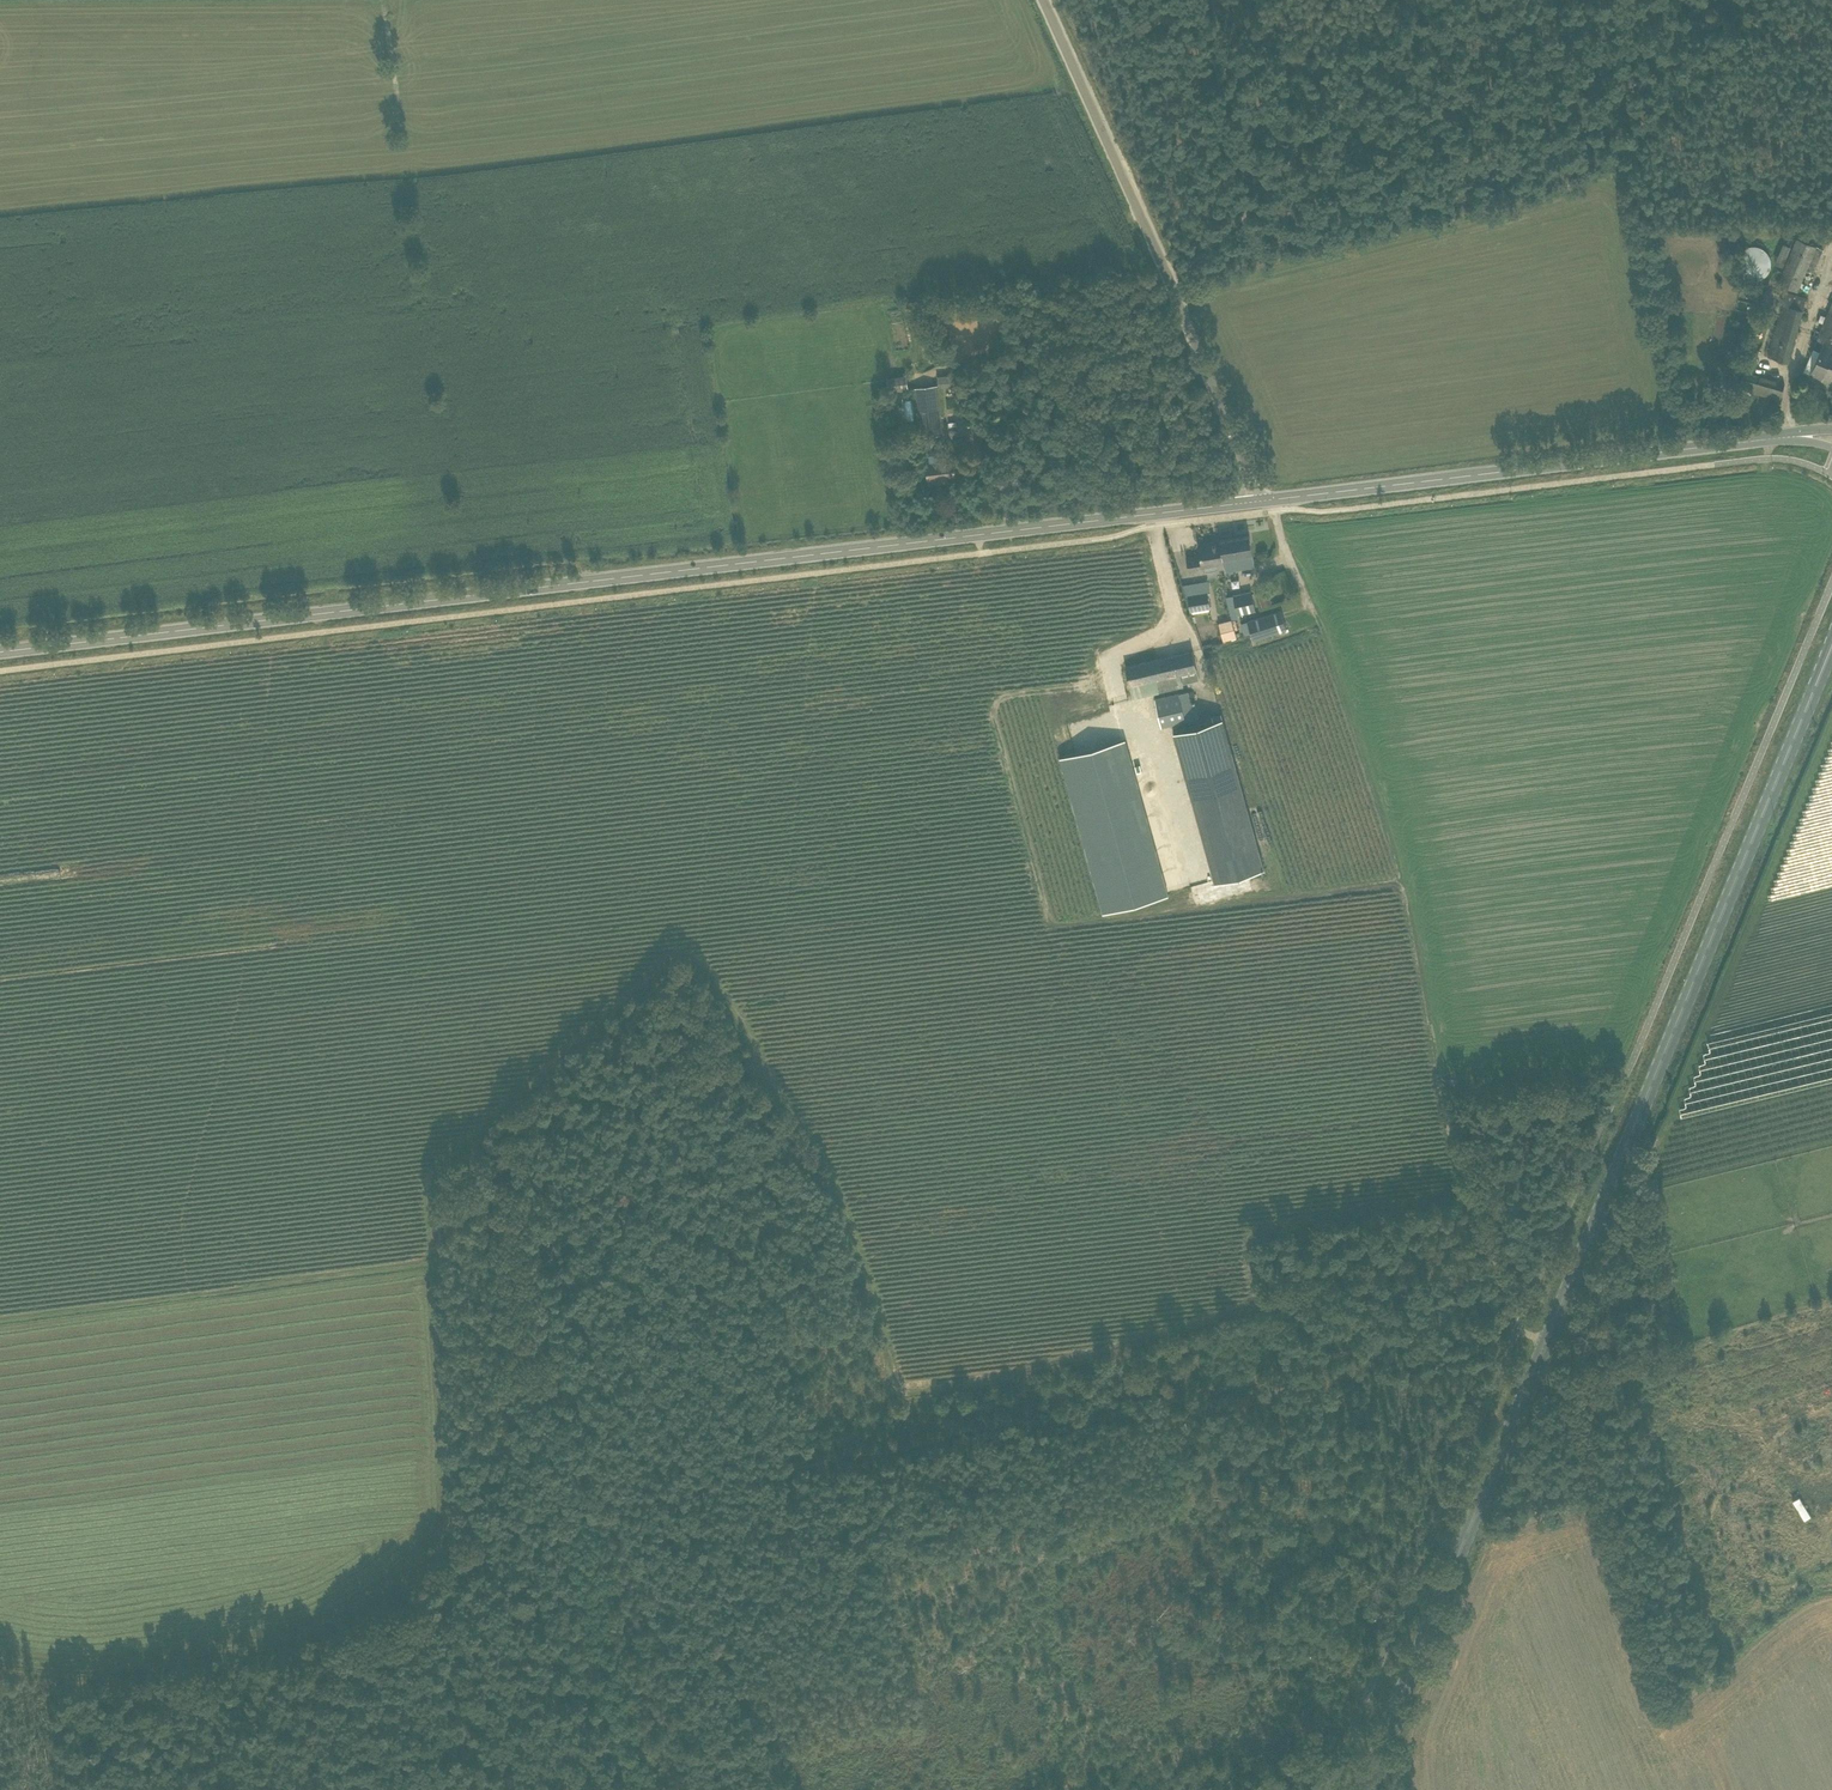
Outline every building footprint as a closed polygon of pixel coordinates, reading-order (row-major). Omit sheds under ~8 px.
[(1796,291),(1815,246),(1797,238),(1777,284),(1780,285),(1778,290),(1783,292),(1785,287),(1796,291)] [(1744,268),(1765,276),(1774,252),(1753,245),(1744,268)] [(1807,299),(1787,293),(1768,356),(1788,362),(1807,299)] [(1816,340),(1822,343),(1823,341),(1831,345),(1831,301),(1816,340)] [(1823,341),(1822,343),(1816,340),(1814,345),(1820,348),(1809,375),(1831,384),(1831,382),(1831,345),(1823,341)] [(1745,363),(1738,387),(1754,392),(1759,375),(1752,373),(1754,366),(1745,363)] [(941,384),(953,383),(951,373),(939,375),(941,384)] [(890,391),(908,389),(907,375),(888,377),(890,391)] [(920,436),(943,433),(938,385),(914,388),(920,436)] [(956,476),(967,474),(965,458),(938,460),(938,458),(937,457),(934,454),(928,455),(925,458),(928,483),(957,480),(956,476)] [(1225,567),(1254,562),(1250,535),(1220,540),(1225,567)] [(1225,567),(1220,540),(1199,543),(1201,555),(1187,557),(1190,573),(1225,567)] [(1255,610),(1251,590),(1226,596),(1232,619),(1239,617),(1238,614),(1255,610)] [(1213,621),(1208,593),(1187,596),(1190,611),(1194,610),(1197,624),(1213,621)] [(1280,610),(1248,620),(1253,638),(1286,627),(1280,610)] [(1230,619),(1220,622),(1224,634),(1225,639),(1236,636),(1231,619),(1230,619)] [(1192,650),(1126,666),(1127,671),(1133,698),(1135,697),(1184,686),(1182,681),(1181,673),(1197,670),(1195,662),(1192,650)] [(1190,691),(1179,693),(1179,692),(1155,698),(1161,726),(1199,716),(1195,701),(1192,702),(1190,691)] [(1213,721),(1173,731),(1183,767),(1232,754),(1221,714),(1212,716),(1213,721)] [(1125,738),(1060,756),(1103,913),(1168,895),(1125,738)] [(1232,754),(1183,767),(1208,858),(1258,845),(1232,754)] [(1258,845),(1208,858),(1215,882),(1264,869),(1258,845)] [(1801,1496),(1795,1500),(1805,1518),(1812,1514),(1801,1496)]
